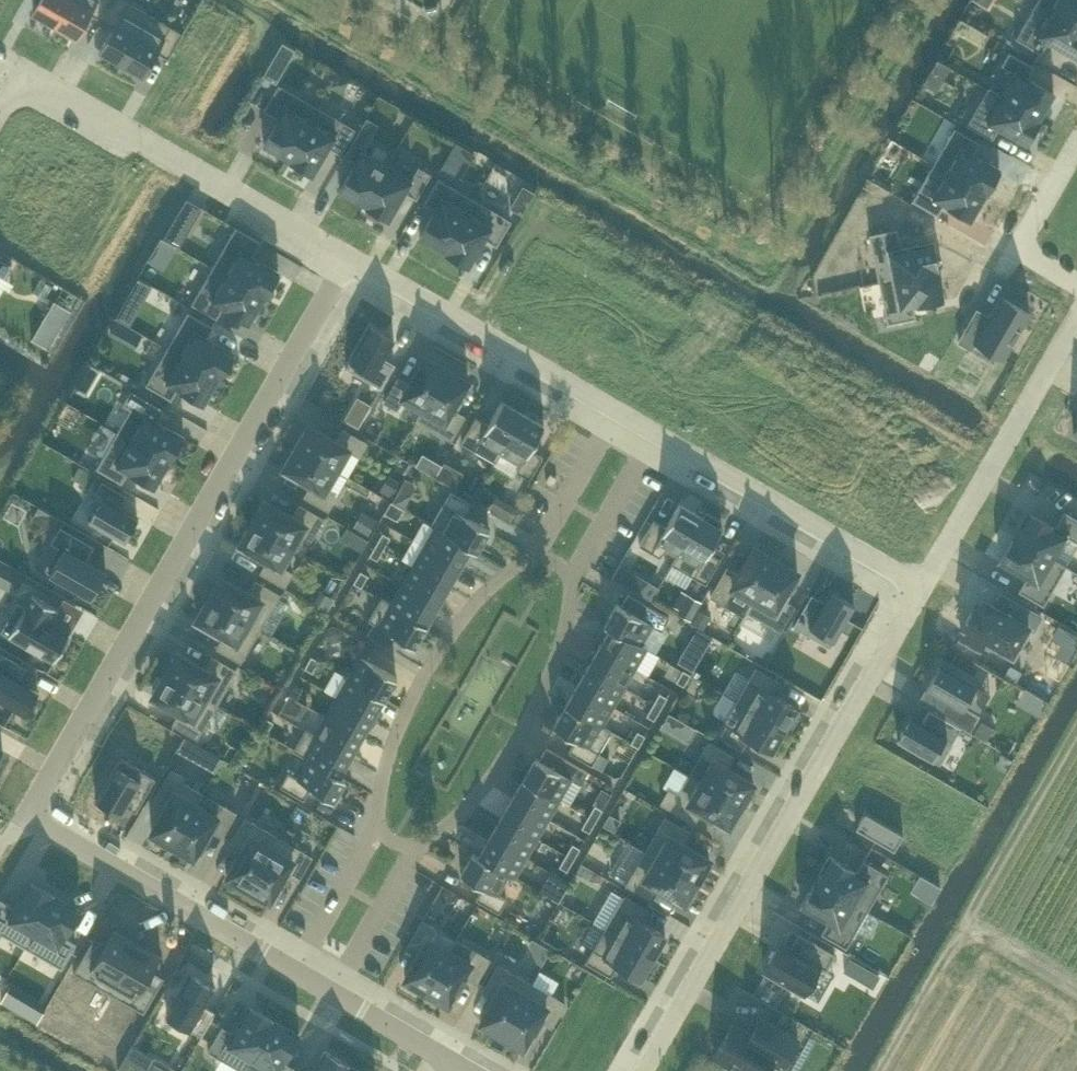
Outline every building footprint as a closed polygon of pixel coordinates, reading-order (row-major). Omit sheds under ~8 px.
[(33,12),(54,24),(68,0),(39,0),(33,12)] [(54,24),(75,36),(90,11),(102,18),(112,0),(68,0),(54,24)] [(148,14),(124,0),(112,0),(102,18),(114,25),(99,50),(121,63),(148,14)] [(1037,1),(1076,24),(1076,0),(1038,0),(1037,1)] [(1037,1),(1016,37),(1041,52),(1048,40),(1074,56),(1076,52),(1076,24),(1037,1)] [(182,33),(148,14),(121,63),(142,75),(155,51),(167,58),(182,33)] [(1002,94),(1002,95),(1040,117),(1054,93),(1027,77),(1034,66),(1009,51),(1002,64),(1015,71),(1002,94)] [(268,67),(263,75),(267,77),(276,83),(286,66),(273,58),(268,67)] [(937,58),(932,68),(941,73),(947,64),(937,58)] [(337,78),(333,84),(339,88),(346,86),(347,83),(349,80),(339,74),(337,78)] [(280,117),(264,144),(289,159),(319,107),(279,84),(265,109),(280,117)] [(989,87),(967,124),(992,138),(999,127),(1025,142),(1040,117),(1002,95),(1002,94),(989,87)] [(319,107),(289,159),(314,173),(329,146),(341,152),(355,128),(319,107)] [(367,118),(355,140),(366,147),(379,125),(367,118)] [(985,193),(1000,168),(973,152),(979,141),(955,127),(934,163),(985,193)] [(29,137),(16,160),(55,182),(68,160),(29,137)] [(362,151),(340,189),(365,204),(387,165),(362,151)] [(458,167),(445,159),(440,168),(453,176),(458,167)] [(944,202),(971,218),(985,193),(934,163),(913,199),(938,213),(944,202)] [(387,165),(365,204),(390,218),(405,191),(417,197),(431,173),(419,166),(411,179),(387,165)] [(437,209),(422,236),(446,250),(476,198),(453,185),(440,177),(426,202),(437,209)] [(187,197),(164,235),(181,245),(203,206),(198,203),(188,197),(187,197)] [(446,250),(471,264),(487,237),(498,244),(512,219),(499,212),(476,198),(446,250)] [(109,203),(104,211),(116,217),(121,210),(109,203)] [(109,225),(102,237),(110,241),(116,230),(109,225)] [(236,227),(213,267),(264,297),(279,272),(252,256),(261,241),(236,227)] [(938,269),(932,241),(901,247),(899,235),(871,240),(879,281),(938,269)] [(102,237),(95,248),(103,253),(110,241),(102,237)] [(623,250),(616,262),(624,266),(630,255),(623,250)] [(5,277),(12,264),(0,257),(0,275),(5,277)] [(213,267),(192,303),(216,317),(223,306),(250,321),(264,297),(213,267)] [(660,267),(653,279),(661,283),(668,272),(660,267)] [(913,303),(943,297),(938,269),(879,281),(888,322),(916,316),(913,303)] [(692,293),(685,304),(693,309),(700,297),(692,293)] [(989,316),(977,309),(959,340),(972,348),(975,341),(1004,358),(1030,312),(1001,296),(989,316)] [(54,299),(32,337),(49,347),(71,309),(54,299)] [(713,304),(706,316),(714,320),(720,309),(713,304)] [(189,311),(168,348),(219,377),(233,352),(207,337),(213,325),(189,311)] [(117,320),(110,332),(121,338),(128,326),(117,320)] [(751,320),(744,331),(752,336),(758,324),(751,320)] [(373,325),(347,369),(378,387),(392,364),(381,357),(393,337),(373,325)] [(784,343),(777,355),(785,360),(792,348),(784,343)] [(168,348),(147,384),(171,398),(178,387),(205,402),(219,377),(168,348)] [(431,359),(426,356),(410,384),(398,377),(385,401),(398,408),(404,397),(424,408),(447,369),(445,367),(444,366),(443,366),(432,360),(433,360),(431,359)] [(447,369),(417,420),(452,439),(465,415),(453,408),(469,381),(464,378),(463,377),(452,371),(450,370),(447,369)] [(131,408),(118,431),(169,461),(184,436),(157,420),(163,409),(131,390),(124,403),(131,408)] [(345,419),(359,427),(372,404),(358,396),(345,419)] [(523,412),(501,400),(488,423),(476,416),(462,441),(495,461),(523,412)] [(544,425),(523,412),(495,461),(496,461),(501,452),(520,463),(516,470),(529,478),(543,455),(531,448),(544,425)] [(370,423),(366,431),(374,435),(378,427),(370,423)] [(297,446),(337,469),(347,451),(358,457),(367,442),(343,428),(336,441),(309,425),(297,446)] [(118,431),(97,467),(122,482),(128,470),(155,486),(169,461),(118,431)] [(325,490),(337,469),(297,446),(284,468),(312,483),(305,496),(329,509),(336,496),(325,490)] [(440,466),(422,455),(415,466),(434,477),(440,466)] [(443,463),(434,478),(454,489),(463,474),(443,463)] [(79,466),(73,476),(85,483),(91,473),(79,466)] [(389,474),(380,490),(392,497),(402,481),(389,474)] [(103,497),(89,520),(124,540),(137,517),(120,507),(127,495),(102,481),(95,493),(103,497)] [(475,504),(451,490),(431,523),(477,550),(490,529),(468,516),(475,504)] [(398,491),(394,500),(405,506),(410,498),(398,491)] [(508,499),(500,513),(510,519),(519,505),(508,499)] [(384,512),(395,518),(400,516),(405,508),(391,500),(384,512)] [(293,516),(265,501),(253,522),(293,545),(304,552),(324,518),(300,504),(293,516)] [(700,514),(679,502),(665,526),(653,519),(639,544),(659,555),(664,546),(677,554),(700,514)] [(40,506),(33,518),(52,529),(59,517),(40,506)] [(363,510),(352,529),(369,538),(379,520),(380,519),(363,510)] [(1014,536),(1055,559),(1068,536),(1076,541),(1076,517),(1065,510),(1055,527),(1028,511),(1014,536)] [(703,517),(700,514),(677,554),(672,563),(706,582),(720,557),(708,550),(722,527),(718,525),(721,520),(706,512),(703,517)] [(282,565),(293,545),(253,522),(241,543),(268,559),(261,571),(285,585),(293,571),(282,565)] [(477,550),(431,523),(431,524),(435,526),(424,545),(460,566),(471,547),(477,551),(477,550)] [(59,545),(45,569),(64,580),(63,582),(75,589),(76,588),(92,596),(106,571),(79,555),(87,541),(61,527),(53,541),(59,545)] [(383,532),(376,543),(384,547),(390,536),(383,532)] [(1014,536),(1000,561),(1027,576),(1019,590),(1044,604),(1066,565),(1055,559),(1014,536)] [(376,543),(369,554),(377,559),(384,547),(376,543)] [(460,566),(424,545),(413,564),(449,585),(460,566)] [(727,567),(711,595),(744,615),(754,599),(777,559),(774,558),(775,557),(773,556),(773,557),(762,550),(760,549),(755,547),(740,574),(727,567)] [(744,615),(741,621),(774,641),(781,630),(795,606),(782,599),(798,571),(793,569),(794,568),(792,567),(792,568),(781,561),(779,560),(777,559),(754,599),(744,615)] [(9,569),(0,563),(0,584),(9,569)] [(619,563),(611,577),(620,582),(628,568),(619,563)] [(449,585),(413,564),(402,583),(438,605),(449,585)] [(360,570),(354,581),(361,586),(368,574),(360,570)] [(249,592),(222,576),(209,598),(260,628),(280,594),(256,580),(249,592)] [(649,580),(641,594),(650,599),(658,585),(649,580)] [(438,605),(402,583),(391,602),(381,597),(427,624),(438,605)] [(812,593),(794,625),(830,646),(854,604),(831,590),(825,601),(812,593)] [(334,600),(319,591),(311,607),(325,615),(334,600)] [(618,603),(606,624),(646,647),(647,647),(641,643),(652,624),(662,629),(669,616),(646,603),(628,592),(621,604),(618,603)] [(678,611),(691,619),(702,600),(689,592),(678,611)] [(17,602),(1,631),(54,661),(71,633),(51,621),(58,608),(33,593),(25,606),(17,602)] [(1033,630),(1042,615),(1004,593),(996,606),(983,599),(977,609),(974,607),(963,625),(967,627),(961,637),(980,648),(986,638),(1012,654),(1028,627),(1033,630)] [(427,624),(381,597),(369,619),(375,622),(368,634),(390,647),(397,635),(415,645),(427,624)] [(249,622),(209,598),(197,619),(224,635),(217,647),(241,661),(249,648),(260,628),(249,622)] [(699,610),(693,621),(704,628),(710,617),(699,610)] [(611,628),(600,647),(635,667),(646,647),(606,624),(605,625),(611,628)] [(328,626),(323,635),(333,641),(339,639),(344,630),(336,625),(328,626)] [(695,630),(678,659),(694,668),(710,639),(695,630)] [(775,656),(791,662),(798,641),(782,636),(775,656)] [(600,647),(589,666),(624,686),(635,667),(600,647)] [(166,674),(217,703),(236,670),(212,656),(205,668),(178,652),(166,674)] [(396,675),(361,655),(349,677),(384,697),(396,675)] [(23,712),(37,689),(12,674),(17,666),(0,656),(0,698),(23,712)] [(311,656),(305,667),(313,672),(319,660),(311,656)] [(927,688),(919,700),(941,713),(969,730),(978,715),(962,706),(975,684),(940,664),(927,688)] [(1004,675),(1016,681),(1021,672),(1010,665),(1004,675)] [(589,666),(578,685),(613,706),(624,686),(589,666)] [(780,681),(755,666),(736,700),(784,728),(786,725),(791,728),(800,713),(795,710),(797,706),(773,693),(780,681)] [(683,669),(676,680),(684,685),(690,673),(683,669)] [(197,737),(217,703),(166,674),(153,695),(180,711),(173,723),(197,737)] [(384,697),(349,677),(338,696),(373,716),(384,697)] [(296,683),(289,694),(290,694),(297,699),(303,687),(296,683)] [(578,685),(566,705),(611,730),(611,729),(602,724),(613,706),(578,685)] [(1047,700),(1024,687),(1016,702),(1038,715),(1047,700)] [(660,692),(653,703),(661,707),(667,696),(660,692)] [(289,694),(281,708),(299,718),(307,704),(297,699),(289,694)] [(373,716),(338,696),(327,716),(362,736),(373,716)] [(784,728),(736,700),(717,733),(742,748),(749,736),(772,749),(784,728)] [(653,703),(647,714),(654,719),(661,707),(653,703)] [(566,705),(554,726),(576,739),(569,751),(592,763),(611,730),(566,705)] [(911,715),(898,738),(940,763),(961,726),(929,708),(922,721),(911,715)] [(669,712),(663,724),(670,728),(677,716),(669,712)] [(362,736),(327,716),(316,734),(306,729),(351,755),(362,736)] [(274,722),(267,717),(260,729),(267,733),(274,722)] [(982,720),(974,733),(986,739),(993,726),(982,720)] [(351,755),(306,729),(295,749),(345,778),(345,777),(340,774),(351,755)] [(638,730),(631,742),(638,746),(645,734),(638,730)] [(185,735),(177,748),(192,757),(200,744),(185,735)] [(702,754),(690,774),(741,804),(742,802),(743,802),(744,800),(743,800),(750,789),(751,788),(751,787),(753,783),(726,767),(733,755),(709,741),(702,754)] [(536,756),(523,778),(559,798),(571,778),(581,783),(588,770),(565,757),(546,746),(539,758),(536,756)] [(345,778),(295,749),(294,750),(309,758),(298,778),(289,773),(281,786),(303,798),(310,786),(333,799),(345,778)] [(121,757),(95,800),(114,810),(127,789),(137,796),(150,774),(121,757)] [(171,842),(173,844),(196,804),(197,804),(204,793),(183,781),(185,776),(172,768),(155,797),(167,804),(152,831),(156,834),(158,835),(169,841),(169,842),(170,843),(171,842)] [(741,804),(690,774),(678,794),(669,789),(661,802),(694,822),(701,810),(729,825),(731,821),(732,821),(733,819),(732,819),(739,808),(740,807),(740,806),(741,804)] [(559,798),(523,778),(512,797),(548,818),(559,798)] [(548,818),(512,797),(501,816),(537,837),(548,818)] [(196,804),(173,844),(176,845),(175,845),(177,846),(188,852),(188,853),(190,854),(190,853),(195,856),(210,829),(222,836),(236,812),(223,804),(216,815),(197,804),(196,804)] [(595,804),(589,815),(596,819),(602,808),(595,804)] [(865,812),(856,828),(894,850),(903,834),(865,812)] [(610,813),(603,824),(615,831),(622,819),(610,813)] [(589,815),(582,826),(589,831),(596,819),(589,815)] [(537,837),(501,816),(490,836),(526,856),(537,837)] [(247,886),(249,887),(279,836),(245,817),(231,841),(243,848),(228,875),(232,878),(234,879),(245,885),(245,886),(246,887),(247,886)] [(658,830),(646,850),(697,880),(699,877),(699,878),(700,876),(706,865),(707,863),(710,858),(682,843),(689,830),(666,817),(658,830)] [(279,836),(249,887),(252,889),(251,889),(253,890),(264,896),(264,897),(266,898),(266,897),(271,900),(286,873),(298,880),(312,856),(279,836)] [(526,856),(490,836),(479,854),(474,851),(473,852),(514,876),(526,856)] [(572,843),(566,853),(574,857),(580,847),(572,843)] [(697,880),(646,850),(627,884),(651,898),(658,885),(685,901),(688,896),(688,897),(689,895),(695,884),(696,882),(697,880)] [(599,857),(588,851),(582,861),(593,867),(599,857)] [(514,876),(473,852),(461,873),(483,886),(476,898),(499,911),(507,898),(497,893),(509,873),(514,876)] [(566,853),(559,865),(567,869),(574,857),(566,853)] [(830,855),(816,880),(867,910),(888,874),(864,860),(857,871),(830,855)] [(939,887),(917,875),(907,893),(929,905),(939,887)] [(56,894),(31,880),(15,907),(0,898),(0,936),(2,932),(26,946),(56,894)] [(816,880),(802,905),(828,921),(822,932),(846,946),(867,910),(816,880)] [(558,885),(551,896),(559,901),(566,890),(558,885)] [(611,889),(593,921),(605,927),(653,955),(666,934),(642,920),(649,908),(624,894),(623,895),(611,889)] [(80,909),(56,894),(26,946),(62,967),(76,942),(65,936),(80,909)] [(429,992),(452,952),(430,939),(436,928),(423,920),(409,944),(421,951),(405,978),(426,990),(429,992)] [(577,944),(587,950),(600,928),(591,922),(577,944)] [(605,927),(586,961),(611,975),(618,963),(641,976),(653,955),(605,927)] [(90,944),(74,971),(109,992),(138,942),(114,928),(106,943),(102,950),(90,944)] [(781,941),(764,970),(804,993),(805,992),(820,966),(826,969),(835,953),(798,932),(790,946),(781,941)] [(458,941),(452,952),(429,992),(448,1003),(464,976),(476,983),(490,959),(458,941)] [(138,942),(109,992),(144,1012),(160,985),(148,978),(153,971),(161,955),(138,942)] [(863,964),(851,958),(844,969),(856,975),(875,986),(881,975),(863,964)] [(481,1022),(503,1035),(533,984),(499,964),(485,988),(497,995),(481,1022)] [(191,972),(166,1015),(201,1035),(215,1011),(204,1004),(215,986),(191,972)] [(533,984),(503,1035),(524,1047),(540,1019),(552,1026),(566,1003),(533,984)] [(10,1005),(19,990),(10,985),(2,1000),(10,1005)] [(29,996),(20,1011),(38,1021),(47,1006),(29,996)] [(208,1050),(245,1070),(274,1019),(250,1005),(234,1032),(223,1026),(208,1050)] [(715,1056),(731,1065),(730,1068),(734,1070),(766,1070),(772,1060),(783,1067),(798,1040),(760,1018),(750,1035),(733,1025),(715,1056)] [(245,1070),(293,1070),(295,1067),(284,1061),(299,1034),(274,1019),(245,1070)] [(118,1069),(122,1070),(125,1070),(130,1062),(140,1068),(148,1053),(132,1044),(118,1069)] [(350,1065),(326,1050),(314,1070),(347,1070),(350,1065)]
